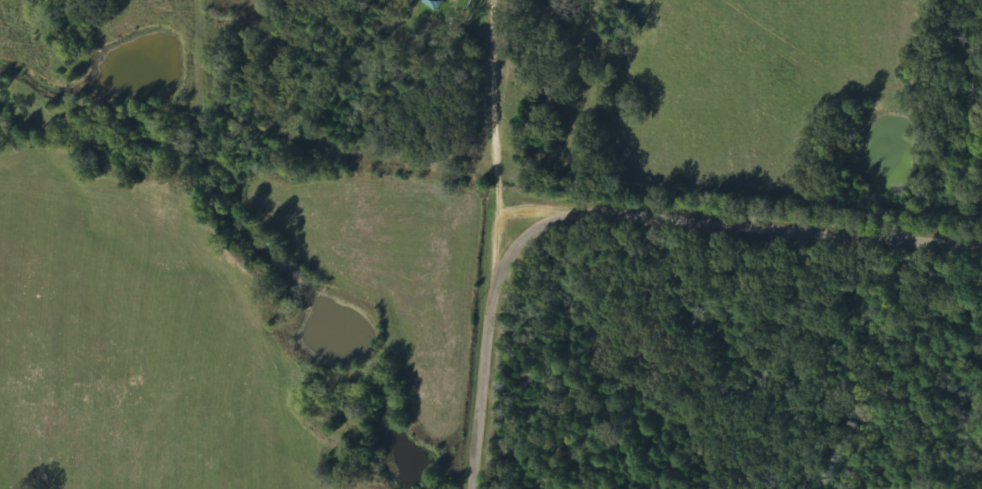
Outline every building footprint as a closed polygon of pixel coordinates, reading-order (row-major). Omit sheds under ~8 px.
[(439,12),(446,1),(444,0),(421,0),(439,12)]
